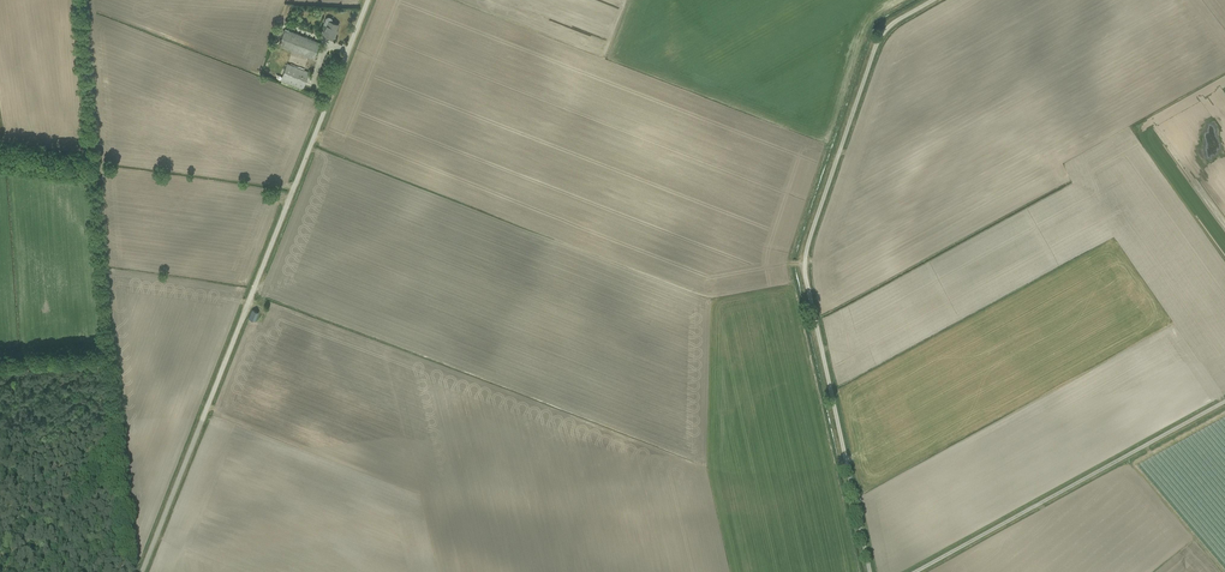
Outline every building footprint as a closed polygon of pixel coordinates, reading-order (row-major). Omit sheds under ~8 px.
[(340,27),(326,20),(320,38),(334,44),(340,27)] [(317,60),(323,44),(287,31),(281,47),(317,60)] [(305,68),(307,56),(296,55),(294,66),(305,68)] [(288,65),(283,82),(307,89),(312,72),(288,65)]
